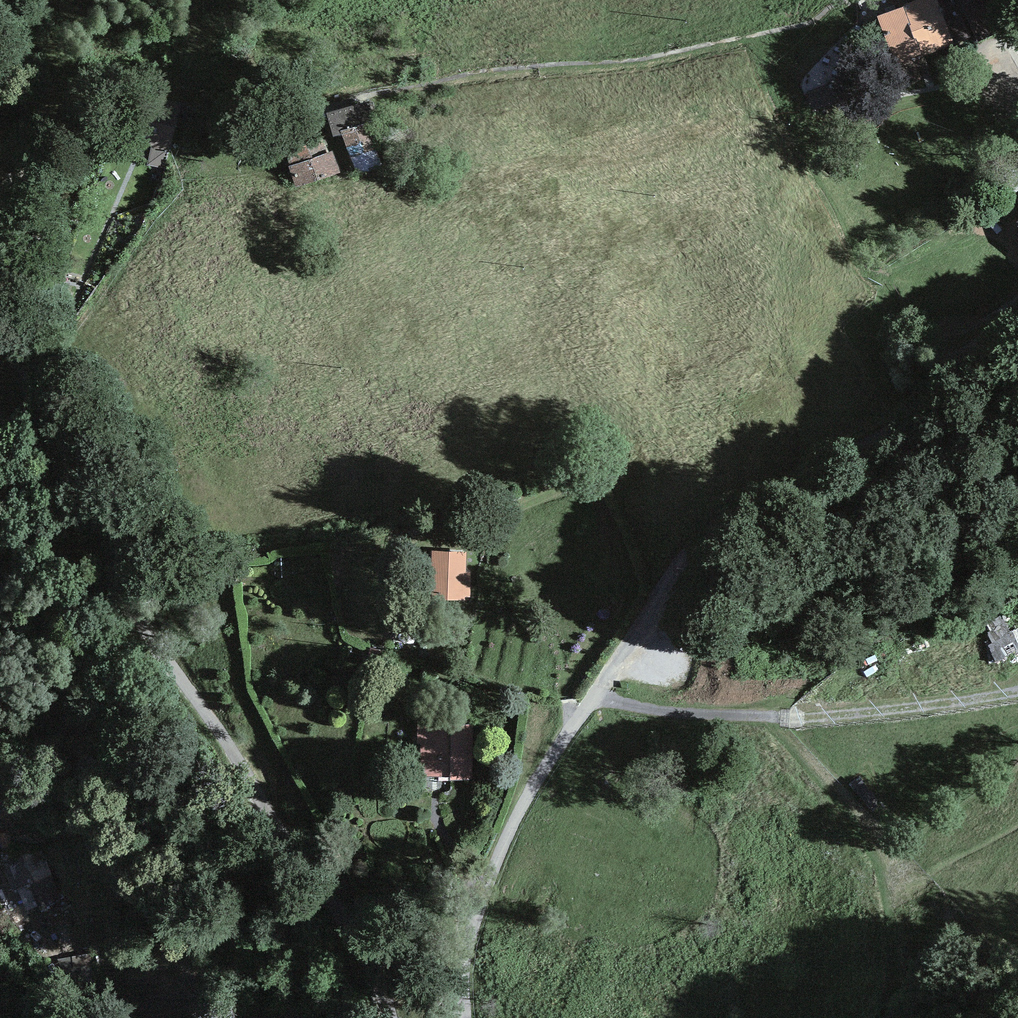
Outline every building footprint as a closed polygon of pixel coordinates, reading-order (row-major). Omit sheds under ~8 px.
[(879,19),(896,66),(924,57),(956,46),(937,0),(926,0),(879,19)] [(928,70),(924,57),(896,66),(879,72),(886,92),(915,82),(913,75),(928,70)] [(370,103),(329,117),(335,137),(344,134),(357,175),(383,167),(375,142),(381,139),(370,103)] [(323,140),(285,153),(298,189),(340,175),(333,155),(329,156),(323,140)] [(464,550),(433,550),(432,594),(464,594),(464,550)] [(1014,631),(1006,615),(986,625),(995,643),(989,646),(998,663),(1017,653),(1017,629),(1014,631)] [(474,722),(417,722),(417,741),(421,740),(420,773),(450,773),(450,776),(473,776),(474,722)] [(19,862),(6,867),(14,888),(18,886),(26,903),(36,899),(38,903),(61,893),(40,847),(15,856),(19,862)]
